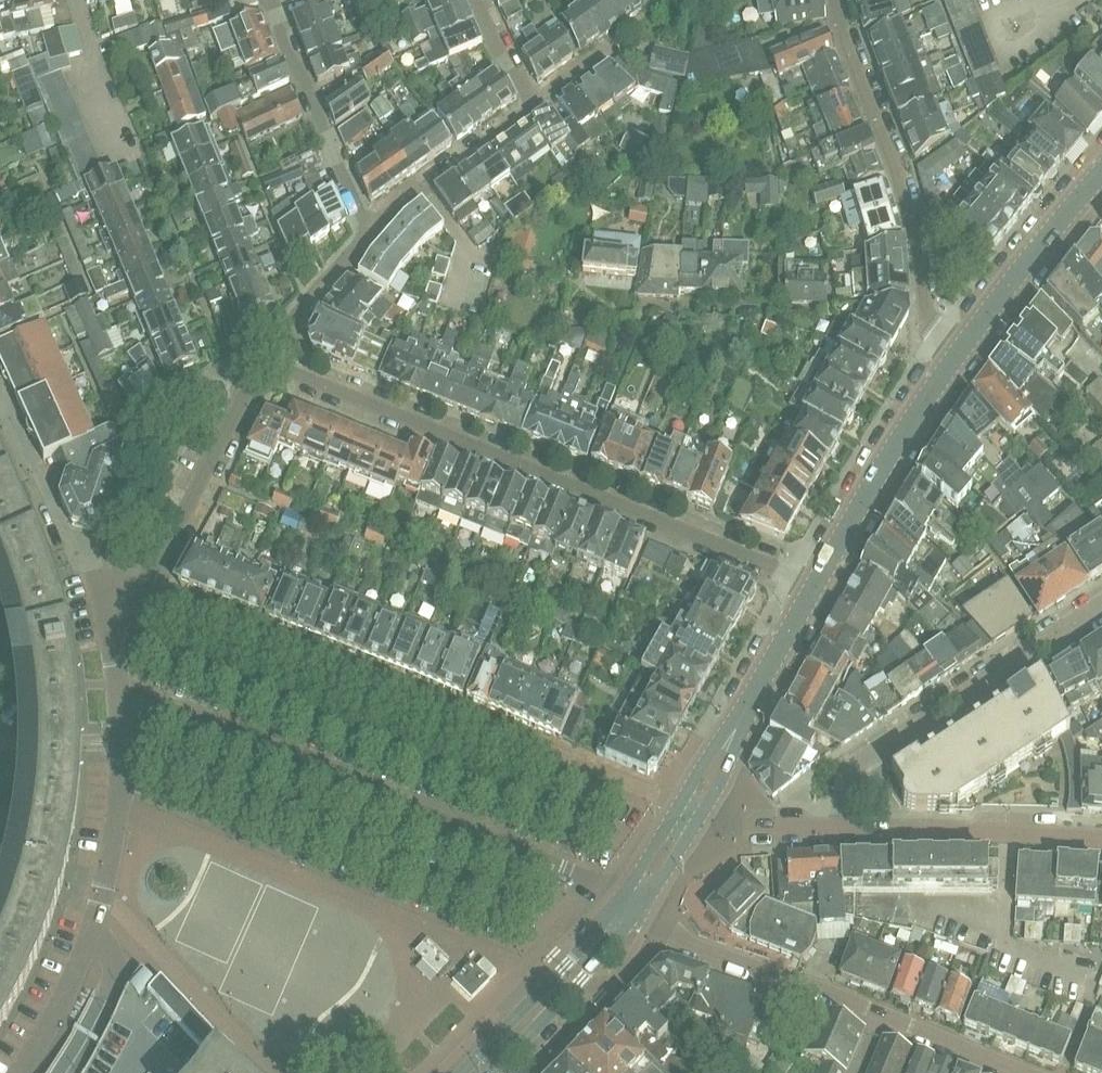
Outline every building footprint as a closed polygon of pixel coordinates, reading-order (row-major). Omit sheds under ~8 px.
[(9,19),(1,0),(0,0),(0,21),(9,19)] [(20,16),(24,36),(34,33),(26,0),(1,0),(9,19),(20,16)] [(34,33),(44,31),(44,30),(54,27),(50,9),(52,9),(50,0),(26,0),(34,33)] [(256,0),(230,0),(228,1),(228,2),(227,3),(230,16),(258,5),(256,0)] [(349,11),(356,8),(353,0),(345,0),(349,11)] [(365,11),(404,1),(404,0),(362,0),(365,11)] [(428,7),(417,12),(416,9),(402,15),(408,29),(465,5),(463,0),(425,0),(428,7)] [(516,1),(518,0),(495,0),(498,8),(501,7),(516,1)] [(584,0),(559,18),(580,53),(604,36),(604,35),(612,30),(605,26),(594,8),(607,0),(584,0)] [(607,0),(594,8),(605,26),(612,30),(604,35),(604,36),(644,7),(640,0),(607,0)] [(761,16),(775,14),(777,26),(825,18),(821,0),(758,0),(761,16)] [(858,8),(861,21),(864,30),(891,21),(910,12),(906,0),(885,0),(858,8)] [(944,3),(952,23),(975,14),(969,0),(952,0),(944,3)] [(523,13),(516,1),(501,7),(507,21),(523,13)] [(206,12),(209,24),(211,24),(230,16),(227,3),(206,12)] [(329,15),(334,13),(331,3),(325,5),(326,6),(294,17),(294,18),(302,38),(333,27),(329,15)] [(473,26),(465,5),(408,29),(413,43),(427,37),(425,33),(427,32),(431,43),(473,26)] [(930,33),(946,26),(938,5),(921,12),(930,33)] [(206,12),(190,17),(194,30),(196,29),(209,24),(206,12)] [(229,26),(235,41),(226,45),(228,52),(229,53),(271,37),(262,13),(229,26)] [(125,20),(127,29),(138,25),(135,16),(125,20)] [(190,17),(163,26),(167,40),(179,35),(194,30),(190,17)] [(703,19),(691,54),(713,49),(713,42),(713,22),(703,19)] [(900,22),(867,37),(874,55),(919,38),(915,28),(904,32),(900,22)] [(162,23),(139,31),(138,31),(139,39),(151,35),(154,45),(155,44),(155,45),(167,40),(163,26),(162,23)] [(41,36),(44,45),(47,56),(48,55),(50,63),(68,57),(83,53),(75,26),(53,31),(54,33),(41,36)] [(446,59),(455,55),(465,51),(481,45),(473,26),(431,43),(435,52),(424,56),(425,59),(414,64),(414,65),(411,66),(414,73),(446,59)] [(302,38),(310,60),(341,48),(341,49),(350,46),(348,40),(339,44),(333,27),(302,38)] [(531,49),(522,55),(537,83),(557,69),(556,69),(531,27),(522,33),(531,49)] [(532,27),(531,27),(556,69),(557,69),(576,56),(560,28),(550,35),(546,28),(536,35),(532,27)] [(937,41),(949,36),(946,27),(934,32),(937,41)] [(196,29),(194,30),(179,35),(185,50),(186,52),(198,48),(193,35),(198,33),(196,29)] [(123,55),(154,45),(151,35),(139,39),(138,31),(117,38),(123,55)] [(774,52),(770,54),(778,75),(798,67),(801,66),(833,52),(825,32),(785,48),(781,46),(775,48),(774,52)] [(150,55),(163,90),(192,80),(182,52),(185,50),(179,35),(167,40),(155,45),(158,52),(150,55)] [(247,71),(279,59),(271,37),(229,53),(228,52),(221,55),(226,66),(232,63),(242,60),(247,71)] [(919,38),(874,55),(882,76),(917,63),(916,63),(913,54),(923,50),(919,38)] [(757,39),(713,49),(691,54),(683,88),(759,75),(771,104),(781,99),(757,39)] [(1091,48),(1098,56),(1094,61),(1101,69),(1101,44),(1098,40),(1091,48)] [(389,60),(390,59),(396,57),(389,44),(384,47),(383,43),(381,44),(385,51),(389,60)] [(346,63),(341,49),(341,48),(310,60),(318,82),(349,70),(359,64),(357,59),(346,63)] [(690,57),(656,49),(651,70),(685,79),(690,57)] [(394,65),(390,59),(389,60),(385,51),(373,58),(374,59),(358,71),(367,84),(384,72),(394,65)] [(474,63),(465,51),(455,55),(464,67),(474,63)] [(833,52),(801,66),(810,89),(823,84),(822,80),(841,72),(833,52)] [(1054,62),(1064,73),(1072,83),(1101,113),(1101,69),(1094,61),(1078,76),(1070,68),(1075,64),(1065,52),(1054,62)] [(72,68),(68,59),(68,57),(50,63),(48,55),(47,56),(34,61),(27,63),(35,83),(61,73),(61,72),(72,68)] [(455,71),(464,67),(455,55),(446,59),(455,71)] [(6,64),(10,75),(28,68),(24,57),(6,64)] [(956,57),(941,63),(945,72),(960,65),(956,57)] [(917,63),(882,76),(890,97),(924,84),(924,83),(935,79),(927,59),(916,63),(917,63)] [(241,103),(289,83),(281,62),(249,76),(253,84),(235,91),(205,103),(211,119),(233,109),(239,106),(241,106),(241,103)] [(659,112),(670,115),(680,85),(645,74),(627,62),(617,72),(609,65),(593,77),(613,106),(619,114),(631,105),(626,97),(635,90),(637,88),(663,97),(659,112)] [(199,89),(210,85),(202,63),(191,67),(199,89)] [(960,66),(945,72),(953,91),(965,83),(967,82),(961,66),(960,66)] [(28,115),(44,109),(29,71),(12,78),(27,115),(28,115)] [(497,71),(477,85),(496,112),(516,98),(497,71)] [(815,100),(806,103),(808,108),(816,105),(849,92),(841,72),(822,80),(823,84),(810,89),(815,100)] [(35,83),(41,96),(66,85),(61,73),(35,83)] [(477,126),(496,112),(477,85),(468,73),(449,86),(449,87),(477,126)] [(997,103),(996,102),(995,100),(1007,95),(998,74),(976,83),(987,110),(997,103)] [(600,115),(613,106),(593,77),(575,90),(598,123),(603,120),(600,115)] [(924,84),(890,97),(897,115),(936,100),(942,97),(935,79),(924,83),(924,84)] [(1032,79),(1026,86),(1045,103),(1051,95),(1032,79)] [(205,116),(192,80),(163,90),(176,126),(205,116)] [(979,96),(973,80),(965,83),(966,86),(971,99),(979,96)] [(336,126),(370,102),(355,81),(325,103),(336,126)] [(449,105),(437,114),(457,141),(477,126),(449,87),(449,86),(446,83),(437,88),(449,105)] [(1053,102),(1087,135),(1101,118),(1101,113),(1072,83),(1053,102)] [(781,88),(785,97),(795,94),(790,84),(781,88)] [(71,96),(66,85),(41,96),(45,107),(71,96)] [(302,118),(291,89),(241,112),(239,106),(233,109),(243,132),(247,143),(302,118)] [(575,90),(557,102),(569,119),(578,131),(589,146),(610,130),(603,120),(598,123),(575,90)] [(849,92),(816,105),(824,126),(857,112),(849,92)] [(76,107),(71,96),(45,107),(50,118),(76,107)] [(384,98),(370,108),(380,122),(394,113),(384,98)] [(936,100),(897,115),(905,134),(952,115),(947,103),(938,107),(936,100)] [(776,108),(773,109),(778,121),(785,118),(789,116),(783,102),(780,103),(781,104),(777,106),(778,106),(775,107),(776,108)] [(432,119),(423,125),(418,119),(409,105),(400,111),(406,120),(404,121),(431,159),(451,145),(432,119)] [(81,118),(76,107),(50,118),(53,124),(52,124),(54,130),(81,118)] [(1045,107),(1027,130),(1029,132),(1065,161),(1083,140),(1045,107)] [(548,108),(537,116),(528,122),(547,148),(563,171),(576,162),(573,159),(589,146),(578,131),(569,119),(560,125),(548,108)] [(28,115),(30,119),(34,130),(50,123),(44,109),(28,115)] [(233,109),(211,119),(212,123),(219,120),(226,139),(243,132),(233,109)] [(1005,110),(995,121),(1011,134),(1020,122),(1011,114),(1005,110)] [(366,111),(353,120),(361,135),(376,124),(366,111)] [(824,126),(813,130),(820,149),(832,144),(833,145),(866,132),(857,112),(824,126)] [(952,115),(905,134),(915,159),(948,135),(952,136),(960,130),(958,124),(956,124),(952,115)] [(657,117),(652,138),(664,141),(669,120),(657,117)] [(86,130),(81,118),(54,130),(59,141),(86,130)] [(778,121),(777,121),(782,133),(790,130),(785,118),(778,121)] [(338,131),(345,147),(361,135),(353,120),(338,131)] [(392,141),(391,142),(411,174),(431,159),(404,121),(395,127),(398,132),(390,138),(392,141)] [(528,122),(509,136),(528,162),(547,148),(528,122)] [(59,141),(54,130),(52,124),(21,137),(25,146),(38,140),(43,152),(60,144),(59,141)] [(367,150),(388,135),(383,127),(362,142),(367,150)] [(207,128),(179,139),(172,142),(180,163),(216,149),(207,128)] [(62,146),(61,146),(63,152),(91,141),(86,130),(59,141),(60,144),(61,144),(62,146)] [(960,130),(953,136),(965,148),(972,140),(960,130)] [(152,139),(154,147),(171,141),(168,132),(152,139)] [(820,149),(810,154),(810,155),(819,176),(842,166),(842,167),(874,153),(866,132),(833,145),(832,144),(820,149)] [(1018,155),(1017,156),(1048,182),(1050,179),(1052,179),(1056,174),(1056,172),(1057,170),(1065,161),(1029,132),(1022,141),(1026,145),(1018,155)] [(509,136),(490,150),(509,176),(528,162),(509,136)] [(798,151),(794,138),(784,142),(788,154),(798,151)] [(657,170),(659,165),(663,159),(656,155),(659,150),(639,139),(630,156),(650,167),(650,166),(657,170)] [(955,140),(917,168),(926,201),(937,198),(932,180),(966,156),(955,140)] [(95,152),(91,141),(63,152),(68,163),(95,152)] [(375,159),(375,160),(391,188),(411,174),(391,142),(373,155),(375,159)] [(237,164),(248,160),(242,143),(231,147),(237,164)] [(1006,145),(989,166),(989,167),(998,173),(1002,177),(1032,202),(1034,200),(1034,199),(1037,199),(1041,195),(1040,191),(1041,190),(1047,183),(1048,182),(1017,156),(1018,155),(1006,145)] [(49,150),(55,169),(68,163),(63,152),(61,146),(49,150)] [(180,163),(188,183),(224,169),(216,149),(180,163)] [(280,169),(279,169),(281,175),(299,166),(292,150),(276,157),(280,169)] [(490,150),(472,163),(491,189),(509,176),(490,150)] [(100,163),(95,152),(68,163),(73,175),(100,163)] [(346,220),(331,186),(316,152),(297,161),(299,166),(305,179),(304,180),(306,185),(312,199),(313,198),(328,232),(346,220)] [(874,153),(842,167),(851,188),(883,175),(874,153)] [(248,160),(237,164),(243,179),(254,175),(248,160)] [(375,160),(357,172),(371,203),(391,188),(375,160)] [(55,169),(62,189),(63,190),(77,184),(76,184),(73,175),(68,163),(55,169)] [(104,173),(100,163),(73,175),(76,184),(104,173)] [(472,163),(453,177),(472,203),(491,189),(472,163)] [(976,172),(968,181),(973,185),(982,193),(1017,221),(1028,207),(1031,203),(1032,202),(1002,177),(998,173),(989,167),(989,166),(985,163),(977,173),(976,172)] [(285,187),(304,180),(305,179),(299,166),(281,175),(283,180),(285,187)] [(786,182),(800,181),(808,181),(803,166),(784,174),(785,180),(786,182)] [(188,183),(197,203),(238,186),(238,185),(231,188),(224,169),(188,183)] [(279,169),(260,176),(264,188),(283,180),(281,175),(279,169)] [(116,170),(105,174),(104,173),(76,184),(77,184),(63,190),(62,189),(55,193),(59,204),(78,196),(89,191),(93,202),(124,188),(116,170)] [(552,180),(562,195),(573,187),(564,172),(552,180)] [(472,221),(464,209),(472,203),(453,177),(434,190),(453,217),(454,216),(466,232),(475,225),(478,223),(475,219),(472,221)] [(655,181),(642,178),(638,200),(651,203),(655,181)] [(688,180),(668,178),(668,189),(675,198),(687,199),(688,180)] [(689,181),(689,196),(708,197),(708,182),(689,181)] [(762,195),(761,195),(761,208),(774,208),(774,182),(762,182),(762,195)] [(839,182),(811,191),(816,206),(840,198),(844,197),(839,182)] [(726,183),(726,192),(741,192),(741,183),(726,183)] [(844,197),(840,198),(847,223),(851,222),(861,219),(893,208),(886,184),(844,197)] [(960,191),(953,200),(958,204),(967,211),(1001,240),(1001,239),(1002,240),(1017,221),(982,193),(973,185),(965,195),(960,191)] [(197,203),(205,223),(235,211),(231,200),(242,196),(238,186),(197,203)] [(133,208),(124,188),(93,202),(87,204),(91,214),(97,211),(101,222),(133,208)] [(522,215),(533,208),(524,193),(504,207),(512,219),(514,221),(522,215)] [(39,200),(48,221),(57,218),(48,196),(39,200)] [(313,198),(312,199),(295,211),(310,245),(328,232),(313,198)] [(504,224),(512,219),(504,207),(498,198),(490,203),(504,224)] [(271,213),(276,225),(290,259),(310,245),(295,211),(291,199),(282,206),(271,213)] [(422,201),(413,207),(403,216),(425,242),(443,228),(422,201)] [(945,210),(938,219),(951,230),(985,258),(986,258),(1001,240),(967,211),(958,204),(950,213),(945,210)] [(645,224),(646,220),(648,209),(631,206),(629,221),(645,224)] [(141,229),(133,208),(101,222),(105,231),(99,234),(104,244),(141,229)] [(861,219),(851,222),(853,229),(863,226),(868,243),(901,234),(893,208),(861,219)] [(79,230),(71,211),(71,209),(61,213),(70,234),(79,230)] [(179,222),(187,219),(183,211),(175,214),(179,222)] [(205,223),(213,243),(250,228),(256,226),(252,217),(240,221),(235,211),(205,223)] [(412,257),(425,242),(403,216),(387,234),(412,257)] [(828,220),(830,228),(842,225),(839,217),(828,220)] [(48,221),(56,241),(65,237),(57,218),(48,221)] [(486,222),(468,234),(477,247),(495,234),(486,222)] [(844,233),(842,225),(830,228),(832,236),(844,233)] [(213,243),(221,263),(251,251),(247,240),(259,233),(256,226),(250,228),(213,243)] [(150,248),(141,229),(104,244),(108,254),(114,251),(118,262),(150,248)] [(88,251),(79,230),(70,234),(79,255),(88,251)] [(496,247),(491,261),(530,274),(534,262),(529,260),(536,240),(515,232),(508,251),(496,247)] [(399,271),(412,257),(387,234),(370,253),(399,271)] [(636,277),(637,260),(639,240),(594,234),(591,254),(585,254),(583,273),(636,277)] [(1072,259),(1101,293),(1101,271),(1099,268),(1098,264),(1101,259),(1101,239),(1099,235),(1090,236),(1072,259)] [(51,268),(65,262),(74,258),(65,237),(56,241),(59,248),(45,254),(51,268)] [(785,242),(787,254),(799,252),(797,239),(785,242)] [(905,269),(902,239),(860,251),(861,260),(850,261),(852,275),(866,274),(905,269)] [(713,244),(712,259),(702,259),(701,295),(719,295),(721,244),(713,244)] [(719,295),(740,296),(741,266),(748,266),(748,245),(721,244),(719,295)] [(158,269),(150,248),(118,262),(122,271),(115,274),(120,285),(158,269)] [(97,272),(88,251),(79,255),(88,276),(97,272)] [(221,263),(229,283),(260,271),(275,266),(272,255),(261,259),(260,258),(255,260),(251,251),(221,263)] [(370,253),(358,273),(388,290),(399,271),(370,253)] [(642,253),(636,296),(680,298),(680,294),(681,273),(680,272),(681,260),(681,255),(642,253)] [(828,255),(829,263),(844,262),(843,253),(828,255)] [(695,260),(681,260),(680,272),(681,273),(680,294),(701,295),(702,259),(701,258),(701,257),(695,257),(695,260)] [(65,262),(73,282),(83,278),(74,258),(65,262)] [(434,266),(447,270),(450,262),(437,258),(434,266)] [(1059,276),(1095,314),(1101,322),(1101,293),(1072,259),(1059,276)] [(281,276),(289,272),(284,260),(276,264),(281,276)] [(5,288),(19,282),(10,262),(0,267),(0,290),(5,288)] [(784,303),(826,304),(826,280),(825,280),(821,266),(785,265),(784,303)] [(447,270),(434,266),(431,275),(444,279),(447,270)] [(120,285),(105,291),(104,292),(108,301),(131,292),(135,302),(166,288),(158,269),(120,285)] [(854,303),(907,295),(905,269),(866,274),(852,275),(854,303)] [(274,306),(263,280),(260,271),(229,283),(243,319),(274,306)] [(96,294),(104,292),(105,291),(97,272),(88,276),(96,294)] [(1095,314),(1059,276),(1045,294),(1081,331),(1080,332),(1092,345),(1091,346),(1101,358),(1101,322),(1095,314)] [(73,282),(80,298),(81,299),(90,296),(83,278),(73,282)] [(347,280),(346,281),(332,297),(368,313),(368,312),(375,319),(380,323),(383,319),(397,324),(401,313),(392,309),(393,309),(381,298),(383,296),(347,280)] [(426,292),(439,296),(442,288),(429,283),(426,292)] [(14,308),(5,288),(0,290),(0,314),(14,308)] [(135,302),(140,312),(136,314),(140,324),(175,308),(166,288),(135,302)] [(218,289),(206,293),(209,302),(221,298),(218,289)] [(439,296),(426,292),(423,301),(433,304),(436,305),(439,296)] [(362,334),(375,319),(368,312),(368,313),(332,297),(318,314),(320,315),(362,334)] [(43,315),(35,298),(14,308),(0,314),(0,338),(23,328),(22,325),(43,315)] [(1072,331),(1041,299),(1014,334),(1063,374),(1062,375),(1080,389),(1088,380),(1064,360),(1078,341),(1070,334),(1072,331)] [(81,324),(96,317),(88,300),(73,307),(81,324)] [(423,301),(416,308),(421,309),(419,314),(428,317),(433,304),(423,301)] [(907,303),(835,310),(835,317),(838,318),(838,319),(890,349),(908,316),(907,303)] [(86,334),(81,324),(73,307),(64,312),(77,338),(86,334)] [(148,332),(152,341),(152,342),(183,328),(175,308),(140,324),(144,333),(148,332)] [(678,318),(677,318),(666,314),(662,327),(673,331),(678,318)] [(374,378),(386,345),(380,342),(364,335),(362,334),(320,315),(307,337),(312,350),(350,367),(374,378)] [(96,317),(81,324),(86,334),(89,340),(110,330),(103,316),(97,319),(96,317)] [(701,326),(705,316),(690,316),(690,325),(701,326)] [(705,316),(701,326),(718,326),(718,316),(705,316)] [(758,324),(747,319),(743,330),(754,335),(758,324)] [(877,371),(890,349),(838,319),(831,330),(833,331),(825,342),(828,343),(877,371)] [(776,326),(765,323),(760,335),(771,339),(776,326)] [(18,403),(69,380),(44,325),(0,345),(0,359),(4,366),(11,369),(15,377),(12,384),(18,403)] [(152,342),(165,373),(196,360),(183,328),(152,342)] [(89,340),(89,341),(98,359),(114,351),(106,334),(111,331),(110,330),(89,340)] [(588,335),(583,347),(603,356),(614,331),(588,335)] [(384,332),(380,342),(386,345),(391,335),(384,332)] [(421,395),(421,396),(445,336),(435,332),(432,341),(430,344),(421,340),(419,339),(400,387),(421,396),(421,395)] [(421,396),(442,404),(458,362),(460,357),(452,353),(453,350),(450,348),(454,336),(446,332),(445,336),(421,396)] [(394,345),(379,379),(400,387),(419,339),(421,340),(421,337),(412,334),(406,350),(394,345)] [(1014,334),(1001,352),(1034,377),(1051,390),(1052,389),(1057,382),(1062,375),(1063,374),(1014,334)] [(112,388),(98,359),(89,341),(78,346),(101,393),(112,388)] [(769,345),(759,342),(755,353),(765,357),(769,345)] [(866,392),(877,371),(828,343),(822,354),(819,352),(813,363),(866,392)] [(142,415),(165,396),(148,363),(140,345),(127,355),(139,370),(119,386),(142,415)] [(442,404),(462,412),(486,349),(478,345),(473,359),(470,366),(458,362),(442,404)] [(462,412),(482,420),(498,378),(487,373),(489,365),(494,352),(486,349),(462,412)] [(1031,412),(1044,426),(1066,405),(1052,389),(1051,390),(1034,377),(1001,352),(989,367),(1026,407),(1031,412)] [(487,422),(502,429),(526,367),(518,363),(511,382),(498,378),(482,420),(487,422)] [(557,409),(546,405),(553,383),(559,367),(551,363),(538,394),(535,402),(522,436),(528,438),(527,439),(544,445),(557,409)] [(854,413),(866,392),(813,363),(811,367),(807,365),(797,383),(801,385),(854,413)] [(508,430),(522,436),(535,402),(538,394),(528,390),(535,370),(526,367),(502,429),(508,431),(508,430)] [(1011,430),(1031,412),(1026,407),(989,367),(973,389),(1011,430)] [(544,445),(565,453),(584,406),(586,401),(577,398),(579,392),(576,391),(581,378),(570,374),(565,388),(557,409),(544,445)] [(738,379),(733,389),(726,406),(744,414),(748,406),(743,404),(751,386),(749,385),(742,381),(738,379)] [(37,440),(44,461),(53,458),(95,439),(96,439),(95,437),(69,380),(18,403),(30,422),(36,425),(40,433),(37,440)] [(1084,393),(1101,413),(1101,383),(1099,380),(1084,393)] [(609,405),(615,389),(606,385),(600,402),(596,411),(584,406),(565,453),(586,462),(600,427),(609,405)] [(803,413),(802,413),(842,435),(854,413),(801,385),(789,406),(803,413)] [(113,389),(112,388),(101,393),(111,414),(124,408),(114,388),(113,389)] [(982,441),(999,426),(970,393),(969,395),(955,416),(955,415),(950,422),(951,423),(972,448),(981,460),(1000,480),(1001,480),(1010,491),(1039,466),(1042,463),(1039,461),(1033,453),(1025,461),(1030,467),(1014,480),(1002,465),(1001,466),(997,461),(1002,458),(988,442),(982,441)] [(279,443),(303,453),(317,418),(293,409),(288,422),(279,443)] [(268,469),(273,457),(274,457),(279,443),(288,422),(266,413),(249,447),(243,458),(268,469)] [(806,415),(792,441),(828,461),(842,435),(802,413),(802,414),(806,415)] [(607,424),(591,464),(615,473),(636,420),(626,416),(621,429),(607,424)] [(303,453),(326,462),(340,427),(317,418),(303,453)] [(615,473),(639,483),(655,443),(643,438),(648,425),(636,420),(615,473)] [(1000,480),(981,460),(972,448),(951,423),(950,422),(950,423),(938,441),(973,470),(971,473),(990,489),(1001,501),(1015,517),(1025,509),(1010,491),(1001,480),(1000,480)] [(326,462),(349,472),(363,437),(340,427),(326,462)] [(113,478),(125,444),(115,428),(95,437),(96,439),(95,439),(113,478)] [(669,448),(655,443),(639,483),(663,492),(685,439),(674,435),(669,448)] [(349,472),(372,481),(386,446),(363,437),(349,472)] [(97,526),(113,478),(95,439),(53,458),(65,484),(60,498),(72,525),(88,531),(97,527),(97,526)] [(663,492),(688,502),(702,466),(707,453),(697,449),(699,444),(685,439),(663,492)] [(787,440),(773,466),(813,487),(828,461),(792,441),(792,442),(787,440)] [(1101,440),(1080,458),(1088,469),(1101,457),(1101,441),(1101,440)] [(938,441),(927,457),(960,486),(984,505),(991,511),(992,510),(1001,501),(990,489),(971,473),(973,470),(938,441)] [(1029,449),(1033,453),(1039,461),(1048,452),(1037,441),(1029,449)] [(726,476),(729,468),(731,462),(736,451),(711,442),(707,453),(702,466),(688,502),(712,511),(718,495),(726,476)] [(394,490),(398,482),(408,455),(386,446),(372,481),(394,490)] [(412,447),(408,455),(398,482),(421,491),(435,456),(412,447)] [(5,575),(15,605),(22,635),(28,664),(31,688),(34,722),(35,727),(35,742),(34,759),(33,790),(29,821),(25,840),(0,813),(0,1028),(6,1019),(22,990),(37,958),(49,927),(59,894),(63,879),(68,861),(74,828),(78,794),(80,760),(80,742),(80,730),(80,721),(78,692),(74,658),(67,625),(59,592),(48,561),(35,527),(0,448),(0,563),(5,575)] [(421,491),(434,496),(428,509),(438,513),(459,466),(435,456),(421,491)] [(1008,524),(1007,523),(992,510),(991,511),(984,505),(960,486),(927,457),(916,474),(957,509),(964,501),(967,504),(964,507),(973,514),(972,516),(995,535),(1008,524)] [(480,474),(459,466),(438,513),(460,522),(480,474)] [(773,466),(758,493),(798,515),(813,487),(773,466)] [(1086,584),(1101,574),(1101,534),(1099,530),(1095,532),(1039,466),(1010,491),(1025,509),(1044,532),(1054,540),(1052,541),(1054,543),(1055,542),(1068,556),(1086,584)] [(743,474),(729,468),(726,476),(740,481),(743,474)] [(502,483),(480,474),(460,522),(483,531),(502,483)] [(234,475),(228,484),(237,487),(243,478),(234,475)] [(942,502),(914,479),(905,495),(930,518),(949,532),(950,530),(956,521),(938,509),(942,502)] [(525,493),(502,483),(483,531),(506,540),(525,493)] [(149,503),(160,509),(167,496),(155,490),(149,503)] [(276,491),(273,500),(272,502),(281,505),(285,495),(276,491)] [(224,492),(217,505),(232,512),(238,498),(224,492)] [(548,502),(525,493),(506,540),(528,549),(548,502)] [(783,541),(784,540),(798,515),(758,493),(741,523),(783,541)] [(293,498),(285,495),(281,505),(288,508),(293,498)] [(729,499),(718,495),(712,511),(722,515),(729,499)] [(922,533),(925,528),(952,546),(957,538),(950,530),(949,532),(930,518),(905,495),(896,510),(923,537),(925,538),(925,537),(922,533)] [(571,511),(548,502),(528,549),(529,549),(530,552),(537,555),(541,554),(551,558),(554,551),(556,546),(571,511)] [(1101,517),(1091,503),(1084,508),(1099,530),(1101,534),(1101,516),(1101,517)] [(269,519),(271,513),(272,509),(259,504),(255,514),(269,519)] [(222,508),(219,516),(228,519),(231,511),(222,508)] [(322,510),(319,519),(318,520),(327,523),(332,513),(322,510)] [(945,562),(922,542),(925,538),(923,537),(896,510),(885,529),(914,555),(910,563),(934,582),(945,562)] [(554,551),(566,556),(565,560),(575,564),(593,520),(571,511),(556,546),(554,551)] [(281,525),(296,532),(297,532),(302,519),(286,512),(285,515),(281,514),(278,522),(281,523),(281,525)] [(340,516),(332,513),(327,523),(336,527),(340,516)] [(1024,516),(1016,523),(1024,532),(1032,526),(1024,516)] [(307,536),(313,523),(302,519),(297,532),(307,536)] [(587,564),(602,570),(619,530),(593,520),(575,564),(576,564),(575,565),(586,569),(587,564)] [(1005,531),(1013,542),(1017,539),(1021,544),(1029,538),(1024,532),(1016,523),(1005,531)] [(365,539),(373,542),(378,532),(369,528),(365,539)] [(199,593),(219,601),(232,567),(233,567),(239,553),(245,537),(225,529),(219,543),(218,543),(199,593)] [(885,529),(874,546),(902,572),(927,595),(934,582),(910,563),(914,555),(885,529)] [(627,580),(643,540),(619,530),(602,570),(627,580)] [(989,545),(1001,560),(1009,554),(1005,549),(1013,542),(1005,531),(989,545)] [(373,542),(375,543),(382,546),(386,536),(378,532),(373,542)] [(349,553),(355,540),(346,536),(340,550),(349,553)] [(202,555),(193,551),(178,578),(181,586),(199,593),(218,543),(209,540),(202,555)] [(355,540),(349,553),(350,554),(349,557),(359,561),(366,545),(355,540)] [(1071,594),(1086,584),(1068,556),(1055,542),(1054,543),(1052,541),(1040,548),(1050,563),(1071,594)] [(666,570),(673,551),(648,542),(641,560),(666,570)] [(395,554),(403,557),(407,548),(398,545),(395,554)] [(874,546),(861,569),(893,588),(899,592),(897,596),(908,606),(934,634),(950,619),(927,595),(902,572),(874,546)] [(1041,568),(1034,573),(1055,605),(1071,594),(1050,563),(1040,548),(1033,553),(1041,568)] [(435,570),(439,559),(422,552),(418,563),(435,570)] [(219,601),(240,609),(260,561),(239,553),(233,567),(232,567),(219,601)] [(396,571),(401,558),(387,553),(385,561),(388,568),(396,571)] [(963,580),(974,570),(963,557),(952,566),(963,580)] [(403,560),(399,570),(408,573),(412,564),(403,560)] [(261,618),(275,583),(280,569),(260,561),(240,609),(261,618)] [(1008,570),(1038,616),(1055,605),(1034,573),(1027,563),(1020,568),(1017,564),(1008,570)] [(704,578),(699,586),(745,611),(748,605),(749,603),(751,602),(755,595),(754,593),(755,591),(756,591),(753,584),(718,570),(708,565),(702,577),(704,578)] [(637,569),(633,578),(642,583),(646,573),(637,569)] [(885,602),(893,588),(861,569),(839,608),(871,626),(880,611),(884,613),(888,605),(885,602)] [(426,570),(421,582),(432,586),(437,575),(426,570)] [(281,581),(265,619),(289,628),(309,582),(284,572),(281,581)] [(467,572),(463,582),(473,586),(477,575),(467,572)] [(632,580),(625,595),(645,603),(651,587),(642,584),(642,583),(633,578),(632,580)] [(313,638),(314,638),(331,597),(333,590),(333,591),(309,582),(289,628),(313,638)] [(962,614),(971,624),(992,646),(1031,621),(1007,584),(962,614)] [(741,618),(745,611),(699,586),(688,607),(683,604),(682,605),(732,633),(741,617),(741,618)] [(314,638),(338,648),(358,599),(334,589),(333,590),(331,597),(314,638)] [(511,592),(508,600),(514,603),(518,594),(511,592)] [(338,648),(362,657),(382,608),(358,599),(338,648)] [(507,601),(503,611),(510,614),(514,603),(507,601)] [(724,648),(732,633),(682,605),(675,618),(679,620),(674,629),(721,655),(724,649),(724,648)] [(362,658),(386,668),(407,617),(382,608),(362,657),(362,658)] [(839,608),(828,627),(867,649),(873,638),(866,634),(871,626),(839,608)] [(526,619),(527,620),(547,629),(552,619),(530,609),(526,619)] [(556,610),(553,619),(578,629),(580,625),(568,620),(571,616),(556,610)] [(410,677),(411,677),(431,627),(407,617),(386,668),(410,677)] [(580,625),(578,629),(578,630),(579,628),(588,632),(593,621),(584,618),(580,625)] [(578,630),(578,629),(553,619),(552,620),(567,627),(562,638),(572,643),(573,641),(578,630)] [(960,667),(983,651),(962,631),(950,619),(934,634),(940,641),(942,640),(960,667)] [(971,624),(962,631),(983,651),(983,652),(984,651),(992,646),(971,624)] [(411,677),(434,687),(455,636),(431,627),(411,677)] [(828,627),(817,647),(856,669),(867,649),(828,627)] [(696,700),(709,676),(717,661),(718,661),(721,655),(674,629),(672,633),(663,630),(641,669),(644,671),(658,679),(696,700)] [(595,637),(578,630),(573,641),(590,649),(595,637)] [(898,638),(906,648),(911,655),(921,649),(906,630),(898,638)] [(455,636),(434,687),(463,698),(480,655),(483,648),(478,645),(455,636)] [(898,638),(887,649),(890,652),(899,663),(911,655),(906,648),(898,638)] [(1079,652),(1095,686),(1098,691),(1095,686),(1101,681),(1101,647),(1098,639),(1079,652)] [(924,657),(940,680),(960,667),(942,640),(940,641),(922,653),(924,657)] [(626,661),(631,653),(609,641),(605,649),(626,661)] [(817,647),(807,666),(803,672),(835,690),(848,666),(856,669),(817,647)] [(612,656),(599,650),(593,663),(606,670),(612,656)] [(480,666),(467,699),(489,709),(508,663),(496,658),(497,655),(486,651),(480,666)] [(878,662),(887,673),(899,663),(890,652),(878,662)] [(1079,652),(1058,665),(1079,707),(1100,697),(1098,691),(1095,686),(1079,652)] [(924,657),(906,670),(921,693),(940,680),(924,657)] [(1001,672),(1011,685),(1026,673),(1016,660),(1001,672)] [(489,709),(513,719),(532,673),(508,663),(489,709)] [(1043,675),(1039,677),(1053,704),(1061,721),(1068,733),(1065,727),(1081,719),(1076,709),(1079,707),(1058,665),(1043,675)] [(957,693),(971,682),(961,668),(946,679),(957,693)] [(906,670),(886,683),(882,678),(868,686),(863,689),(866,692),(883,719),(901,707),(921,693),(906,670)] [(696,700),(658,679),(644,671),(631,695),(630,696),(644,703),(682,724),(683,724),(696,700)] [(792,692),(823,710),(829,699),(835,690),(803,672),(792,692)] [(513,719),(537,729),(556,683),(532,673),(513,719)] [(877,723),(883,719),(866,692),(863,689),(868,686),(855,673),(852,676),(842,694),(836,690),(867,714),(868,715),(877,723)] [(1081,811),(1080,763),(1079,759),(1068,733),(1061,721),(1053,704),(1039,677),(1015,692),(1019,698),(919,763),(915,757),(891,773),(902,791),(901,800),(903,804),(907,810),(948,811),(1059,739),(1063,748),(1066,759),(1068,771),(1069,784),(1069,798),(1068,807),(1066,811),(1081,811)] [(561,739),(574,708),(580,693),(556,683),(537,729),(561,739)] [(829,699),(823,710),(843,722),(855,737),(877,723),(868,715),(867,714),(836,690),(835,690),(829,699)] [(792,692),(781,712),(812,729),(841,746),(855,737),(843,722),(823,710),(792,692)] [(580,693),(574,706),(585,710),(589,697),(580,693)] [(669,748),(682,724),(644,703),(630,696),(631,695),(627,694),(622,703),(629,707),(618,726),(658,743),(669,748)] [(561,739),(574,745),(586,712),(574,708),(561,739)] [(809,754),(814,744),(807,740),(812,729),(781,712),(770,732),(809,754)] [(1066,727),(1071,739),(1083,732),(1077,721),(1066,727)] [(1084,733),(1087,739),(1095,740),(1100,738),(1096,725),(1084,733)] [(596,754),(641,773),(647,776),(648,776),(656,772),(669,748),(658,743),(618,726),(611,742),(603,739),(596,754)] [(770,732),(759,752),(749,769),(772,797),(820,760),(809,754),(770,732)] [(814,744),(809,754),(820,760),(821,759),(831,752),(815,742),(814,744)] [(1080,763),(1081,811),(1101,814),(1101,766),(1080,763)] [(818,906),(818,927),(845,926),(844,918),(842,896),(839,857),(839,854),(786,856),(787,863),(777,863),(780,903),(789,909),(818,906)] [(854,888),(913,888),(997,889),(997,858),(855,857),(839,857),(842,896),(854,896),(854,888)] [(1015,903),(1030,904),(1030,910),(1035,910),(1038,859),(1018,858),(1015,903)] [(1039,905),(1054,906),(1057,861),(1038,859),(1035,910),(1039,910),(1039,905)] [(1054,906),(1069,906),(1069,913),(1073,913),(1077,862),(1057,861),(1054,906)] [(1079,907),(1094,908),(1097,863),(1077,862),(1073,913),(1079,913),(1079,907)] [(706,909),(729,931),(730,932),(731,932),(731,934),(764,903),(761,900),(765,896),(741,873),(706,909)] [(844,918),(854,919),(854,896),(842,896),(844,918)] [(749,941),(789,957),(800,962),(810,951),(816,937),(816,921),(765,901),(764,903),(731,934),(747,940),(749,939),(749,941)] [(867,933),(869,923),(856,920),(853,929),(867,933)] [(1034,925),(1034,924),(1025,924),(1024,940),(1033,941),(1034,925)] [(1034,924),(1034,925),(1033,941),(1041,941),(1042,925),(1034,924)] [(1072,928),(1073,927),(1065,926),(1063,943),(1071,944),(1072,928)] [(1073,927),(1072,928),(1071,944),(1080,945),(1081,928),(1073,927)] [(920,943),(923,932),(913,928),(913,930),(908,944),(911,945),(913,941),(920,943)] [(909,939),(911,934),(900,929),(896,939),(908,943),(909,939)] [(853,942),(852,944),(841,976),(863,985),(876,951),(866,947),(868,941),(855,936),(853,942)] [(948,942),(937,937),(932,950),(955,959),(959,949),(947,945),(948,942)] [(427,940),(415,953),(439,975),(451,962),(427,940)] [(888,949),(886,955),(876,951),(863,985),(885,993),(900,954),(888,949)] [(970,954),(959,949),(955,959),(954,962),(966,966),(970,954)] [(767,1049),(769,1044),(784,1001),(709,974),(669,961),(660,962),(648,975),(677,1003),(686,1012),(713,1021),(711,1026),(725,1031),(723,1035),(748,1043),(767,1049)] [(889,996),(912,1004),(925,970),(902,961),(889,996)] [(471,963),(453,982),(472,1000),(490,981),(471,963)] [(912,1004),(935,1013),(948,979),(925,970),(912,1004)] [(212,1036),(161,982),(157,985),(142,971),(139,974),(136,978),(133,981),(130,985),(126,993),(124,997),(121,1002),(105,995),(91,989),(87,998),(83,1007),(78,1016),(74,1025),(69,1034),(64,1043),(59,1051),(54,1060),(49,1068),(46,1072),(247,1072),(212,1036)] [(671,1010),(677,1003),(648,975),(631,993),(658,1019),(668,1008),(671,1010)] [(1011,977),(1004,993),(1013,996),(1019,980),(1011,977)] [(971,988),(948,979),(935,1013),(958,1022),(971,988)] [(1019,980),(1013,996),(1021,1000),(1027,983),(1019,980)] [(662,1072),(686,1072),(670,1059),(681,1047),(627,996),(605,1020),(662,1072)] [(964,1024),(996,1038),(1006,1012),(974,998),(964,1024)] [(1076,1004),(1070,1020),(1077,1023),(1083,1007),(1076,1004)] [(864,1031),(819,1012),(801,1054),(802,1054),(799,1061),(819,1069),(818,1072),(846,1072),(864,1031)] [(996,1038),(1027,1050),(1038,1024),(1006,1012),(996,1038)] [(1093,1020),(1074,1069),(1083,1072),(1101,1072),(1101,1024),(1093,1020)] [(585,1041),(566,1060),(580,1072),(657,1072),(603,1022),(585,1041)] [(1027,1050),(1060,1064),(1070,1038),(1038,1024),(1027,1050)] [(909,1050),(883,1039),(869,1072),(899,1072),(909,1050)] [(780,1047),(769,1061),(784,1072),(787,1072),(797,1060),(780,1047)] [(906,1072),(929,1072),(934,1060),(915,1052),(906,1072)] [(553,1072),(580,1072),(566,1060),(553,1072)] [(958,1069),(934,1060),(929,1072),(956,1072),(958,1069)]
